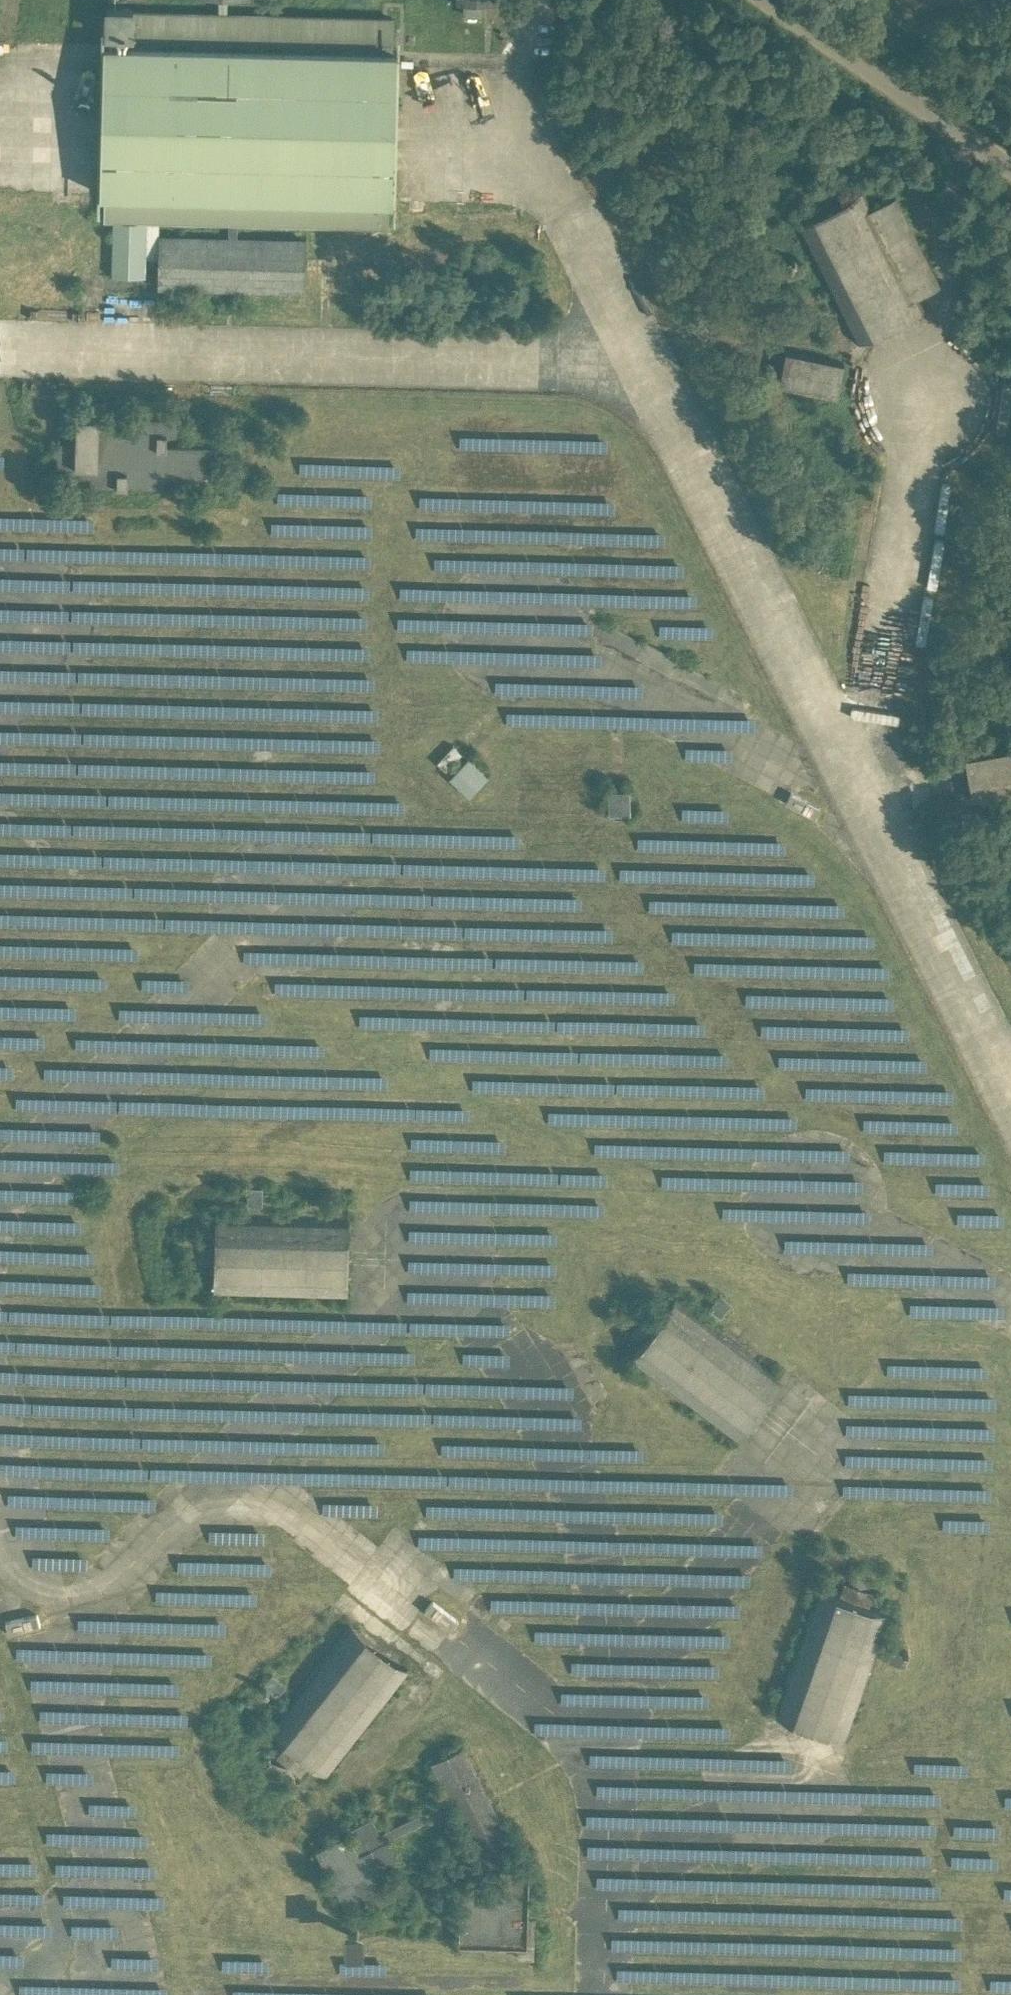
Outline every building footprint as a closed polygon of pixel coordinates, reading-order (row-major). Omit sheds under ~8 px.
[(458,3),(465,3),(465,13),(480,14),(480,3),(495,4),(495,0),(458,0),(458,3)] [(133,7),(107,6),(106,33),(109,33),(133,33),(133,10),(133,7)] [(219,13),(133,10),(133,33),(109,33),(109,43),(104,43),(100,192),(105,192),(104,218),(114,218),(160,219),(230,221),(237,221),(388,225),(389,199),(393,199),(397,50),(393,50),(393,17),(226,13),(219,13)] [(873,205),(865,188),(844,198),(837,184),(809,198),(816,212),(796,222),(856,342),(925,308),(918,294),(941,283),(895,193),(873,205)] [(160,219),(114,218),(113,274),(145,275),(146,256),(159,256),(159,235),(160,219)] [(229,237),(159,235),(159,256),(158,285),(305,289),(306,239),(236,237),(237,221),(230,221),(229,237)] [(844,361),(786,349),(779,383),(837,395),(844,361)] [(168,417),(95,415),(95,407),(77,407),(75,483),(206,486),(207,469),(216,469),(216,445),(167,444),(167,432),(176,432),(176,414),(174,414),(168,417)] [(453,743),(437,761),(446,769),(463,752),(453,743)] [(964,756),(972,798),(1010,791),(1010,748),(964,756)] [(469,757),(451,776),(470,793),(487,775),(469,757)] [(629,790),(609,791),(610,813),(630,813),(629,790)] [(262,1187),(249,1187),(249,1189),(246,1189),(246,1193),(249,1193),(249,1203),(262,1203),(262,1187)] [(350,1219),(216,1216),(215,1239),(199,1238),(198,1270),(214,1270),(214,1293),(348,1296),(350,1219)] [(720,1293),(719,1295),(717,1293),(714,1297),(716,1298),(710,1307),(721,1315),(731,1302),(720,1293)] [(783,1379),(676,1298),(662,1316),(649,1306),(630,1331),(643,1341),(629,1359),(736,1440),(783,1379)] [(839,1595),(818,1587),(774,1714),(847,1739),(891,1612),(869,1605),(874,1590),(844,1580),(839,1595)] [(6,1620),(8,1633),(41,1625),(38,1612),(6,1620)] [(350,1623),(268,1729),(286,1743),(276,1755),(301,1774),(311,1762),(329,1776),(411,1670),(350,1623)] [(903,1651),(893,1647),(889,1660),(904,1665),(909,1653),(907,1652),(908,1649),(904,1648),(903,1651)] [(285,1684),(272,1674),(264,1684),(266,1686),(264,1688),(267,1691),(269,1688),(277,1695),(285,1684)] [(514,1848),(462,1745),(432,1761),(451,1798),(384,1831),(388,1838),(455,1805),(485,1863),(514,1848)] [(371,1816),(347,1829),(349,1832),(316,1849),(330,1877),(324,1880),(330,1892),(336,1889),(347,1910),(367,1900),(371,1908),(396,1895),(382,1868),(399,1859),(388,1838),(384,1831),(380,1833),(371,1816)] [(500,1883),(461,1882),(459,1943),(518,1945),(517,1956),(530,1956),(531,1943),(527,1943),(529,1867),(500,1866),(500,1883)]
